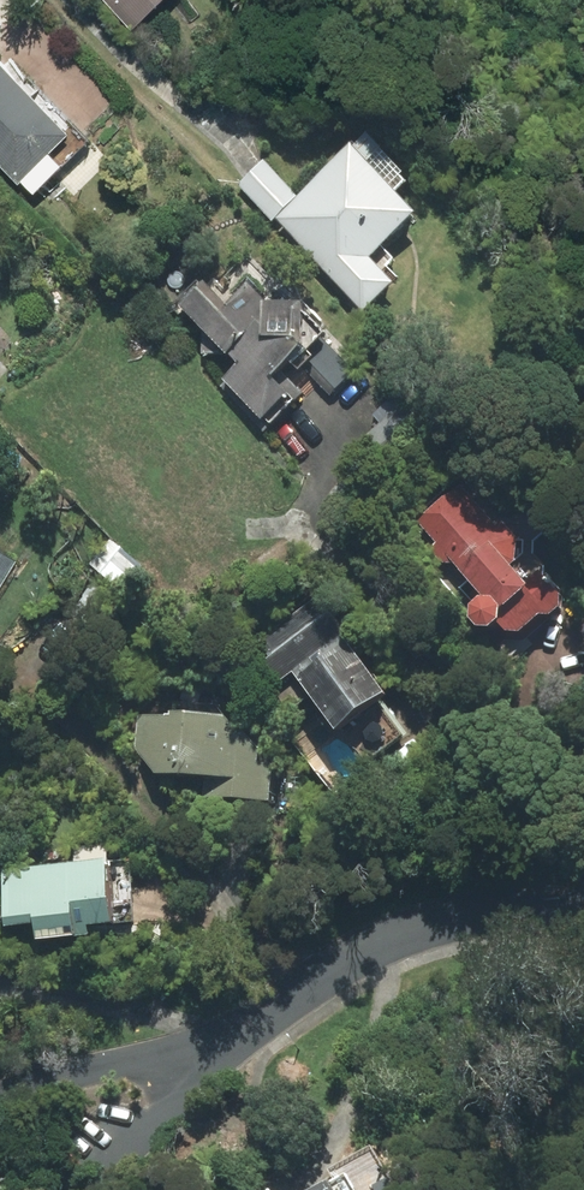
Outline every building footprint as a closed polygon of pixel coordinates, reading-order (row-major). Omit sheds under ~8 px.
[(131,29),(162,0),(103,0),(131,29)] [(17,182),(20,180),(33,193),(87,141),(10,61),(1,69),(0,68),(0,164),(17,182)] [(273,217),(362,309),(395,276),(384,265),(393,257),(379,242),(412,211),(393,191),(407,177),(365,134),(352,146),(350,143),(297,195),(273,217)] [(297,195),(263,158),(237,183),(271,219),(273,217),(297,195)] [(218,386),(263,431),(315,379),(329,393),(353,369),(318,335),(322,331),(301,310),(301,299),(264,299),(247,282),(225,303),(202,281),(178,305),(236,363),(221,378),(224,380),(218,386)] [(494,619),(504,630),(518,630),(538,612),(548,614),(558,604),(559,593),(538,571),(526,583),(507,564),(513,559),(515,539),(501,522),(488,526),(454,489),(417,522),(435,542),(429,548),(442,562),(453,563),(469,579),(461,587),(473,600),(469,604),(468,616),(475,625),(487,626),(494,619)] [(0,552),(0,588),(16,562),(0,552)] [(338,725),(364,761),(401,734),(374,696),(381,691),(346,642),(355,635),(324,591),(261,636),(266,657),(280,677),(291,669),(334,728),(338,725)] [(204,775),(203,796),(268,800),(271,758),(223,714),(170,711),(169,717),(137,714),(135,748),(153,772),(204,775)] [(34,938),(87,934),(86,924),(134,921),(130,858),(108,860),(106,842),(74,844),(75,863),(1,868),(5,923),(33,921),(34,938)] [(388,1177),(374,1151),(330,1174),(332,1179),(311,1189),(387,1189),(388,1177)]
